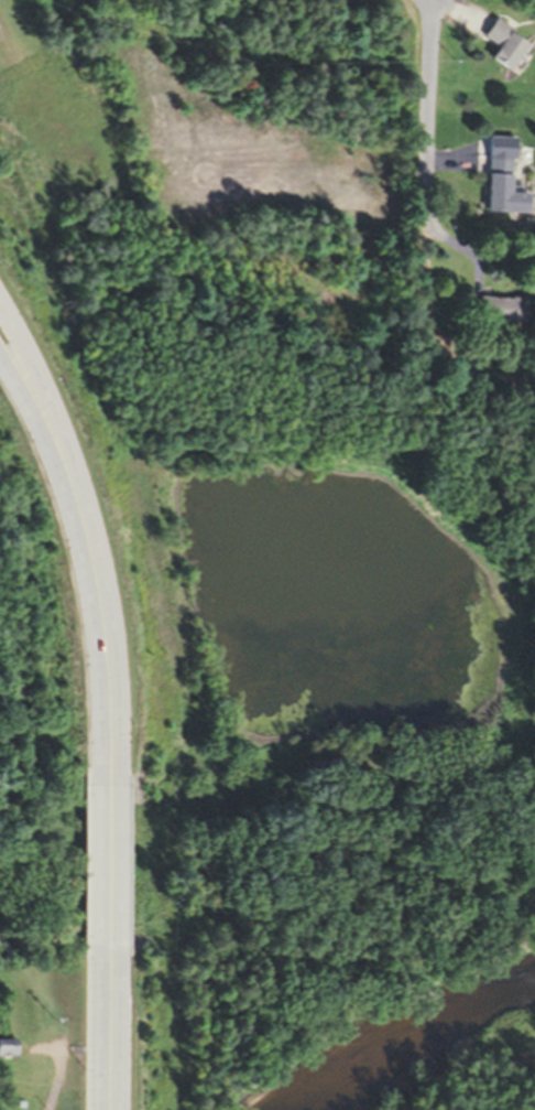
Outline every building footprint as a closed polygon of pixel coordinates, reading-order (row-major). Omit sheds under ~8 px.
[(497,46),(490,57),(508,70),(527,41),(493,19),(482,36),(497,46)] [(508,192),(509,143),(486,143),(485,212),(525,212),(525,192),(508,192)] [(522,322),(523,298),(475,296),(474,319),(522,322)] [(0,1038),(0,1057),(12,1057),(12,1038),(0,1038)]
